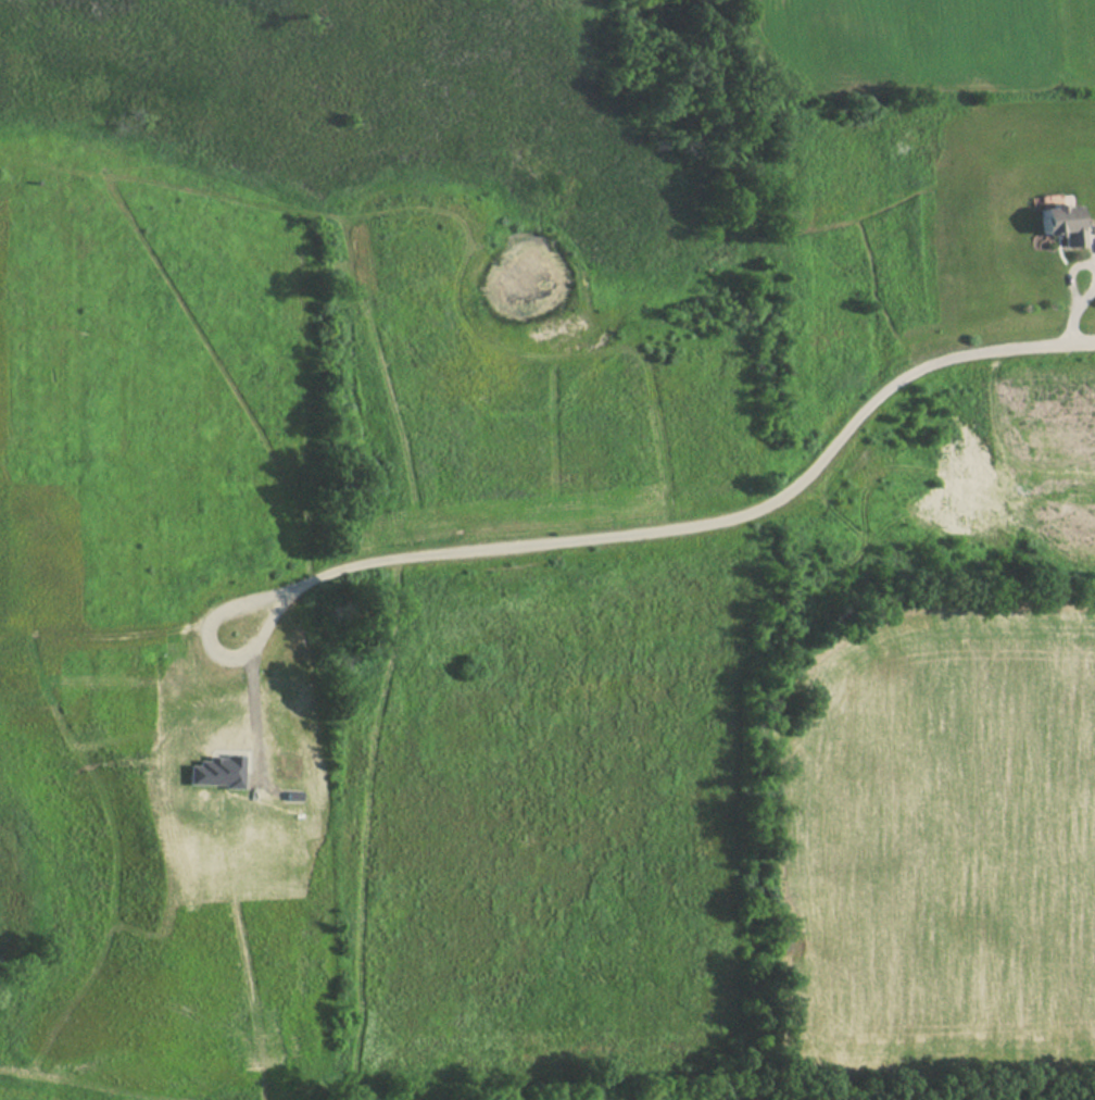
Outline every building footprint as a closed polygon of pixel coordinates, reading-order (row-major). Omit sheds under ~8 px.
[(1057,247),(1077,246),(1075,205),(1032,207),(1033,234),(1056,233),(1057,247)]
